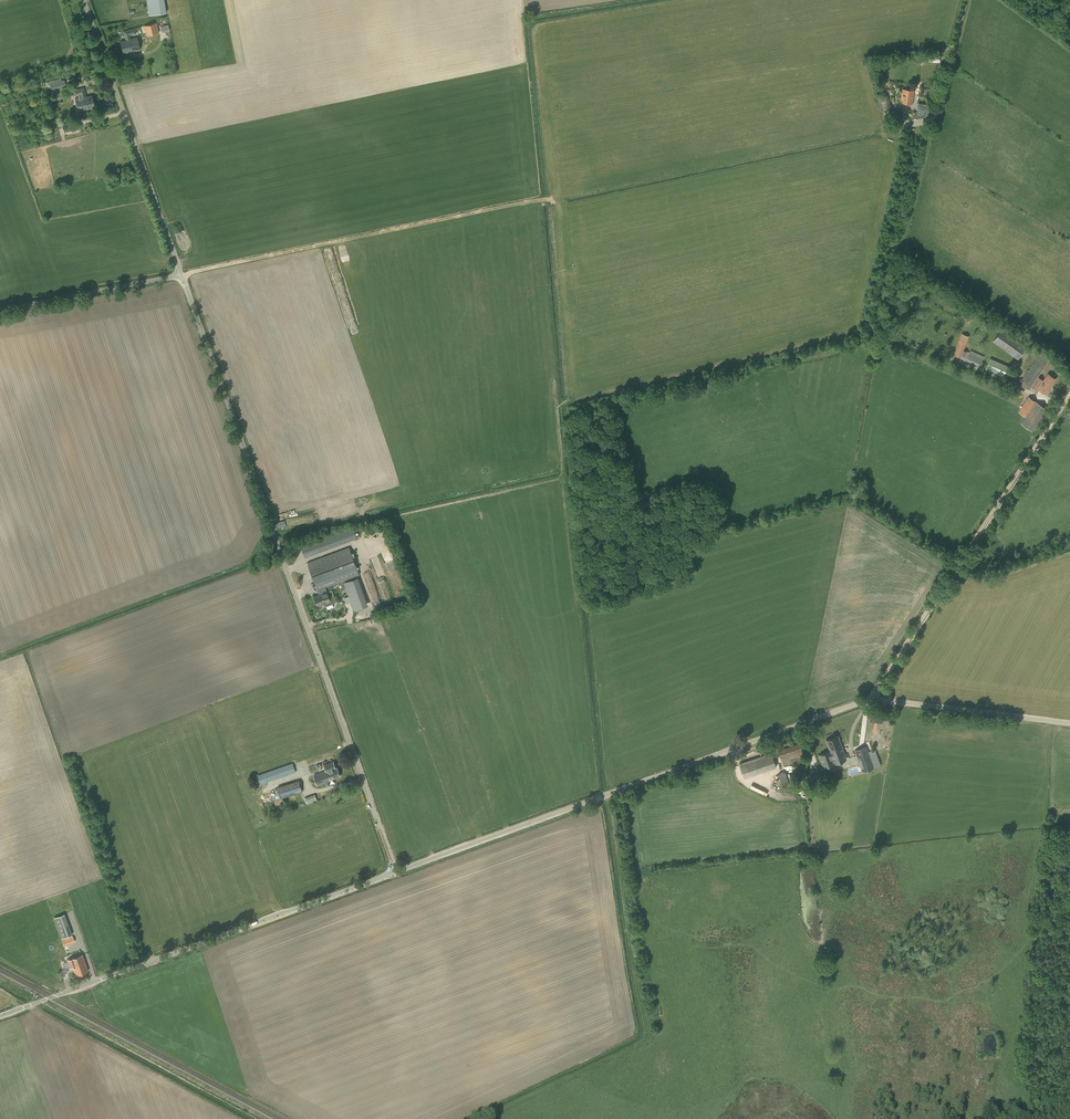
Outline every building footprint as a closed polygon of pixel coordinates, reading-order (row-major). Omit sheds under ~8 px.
[(149,15),(166,12),(164,0),(146,0),(149,15)] [(146,36),(159,32),(156,22),(144,26),(146,36)] [(163,36),(170,34),(169,30),(168,25),(161,27),(162,31),(162,32),(163,36)] [(123,53),(140,49),(135,28),(123,31),(125,40),(120,41),(123,53)] [(62,81),(61,78),(46,81),(48,89),(50,89),(52,95),(52,94),(54,101),(66,98),(64,91),(58,93),(57,89),(66,86),(65,80),(62,81)] [(83,97),(86,109),(95,107),(92,95),(86,96),(84,87),(72,90),(73,94),(74,94),(74,95),(78,94),(81,94),(82,98),(83,97)] [(913,104),(915,90),(902,88),(900,102),(913,104)] [(78,111),(86,109),(83,97),(82,98),(81,94),(78,94),(74,95),(74,94),(73,94),(74,96),(78,95),(79,97),(75,98),(78,111)] [(891,108),(887,94),(876,98),(881,111),(889,109),(890,112),(894,111),(893,107),(891,108)] [(918,103),(916,118),(925,117),(929,117),(931,105),(918,103)] [(64,133),(73,130),(71,122),(62,124),(64,133)] [(985,323),(992,328),(997,322),(990,317),(985,323)] [(990,345),(1015,362),(1028,344),(1003,327),(990,345)] [(969,336),(962,333),(954,355),(961,358),(969,336)] [(963,359),(979,367),(984,356),(967,349),(963,359)] [(1051,387),(1056,378),(1048,373),(1043,380),(1038,377),(1050,358),(1041,352),(1029,370),(1028,370),(1019,383),(1029,389),(1035,382),(1039,385),(1037,388),(1046,394),(1051,387)] [(1011,367),(990,358),(985,368),(1006,378),(1011,367)] [(1018,411),(1025,416),(1021,423),(1032,431),(1037,425),(1039,426),(1041,427),(1052,410),(1044,405),(1043,406),(1028,396),(1018,411)] [(305,557),(358,537),(354,526),(301,546),(305,557)] [(318,606),(325,603),(326,606),(336,602),(332,590),(327,591),(325,587),(330,585),(331,588),(334,587),(333,584),(359,574),(349,547),(308,562),(319,594),(314,596),(318,606)] [(354,610),(368,605),(358,577),(344,582),(354,610)] [(847,759),(838,735),(826,740),(830,750),(819,754),(824,767),(847,759)] [(793,764),(804,761),(802,755),(804,754),(800,742),(779,749),(784,765),(793,763),(793,764)] [(763,752),(771,749),(769,743),(761,746),(763,752)] [(855,750),(862,772),(881,766),(873,744),(867,746),(866,746),(855,750)] [(744,777),(776,767),(771,753),(739,764),(744,777)] [(336,768),(333,761),(324,765),(326,770),(314,775),(318,785),(330,781),(330,780),(340,776),(337,767),(336,768)] [(261,784),(268,782),(296,771),(293,762),(258,775),(261,784)] [(789,782),(785,771),(778,773),(782,784),(789,782)] [(810,776),(812,783),(822,780),(820,773),(810,776)] [(281,798),(303,792),(299,780),(277,787),(278,789),(275,790),(276,795),(279,794),(281,798)] [(305,797),(308,804),(317,800),(316,797),(315,794),(305,797)] [(279,797),(274,800),(277,807),(285,804),(283,798),(280,799),(279,797)] [(70,930),(59,933),(61,939),(72,935),(70,930)] [(73,936),(61,940),(63,945),(74,941),(73,936)] [(88,971),(82,954),(67,960),(70,968),(73,967),(76,975),(88,971)]
